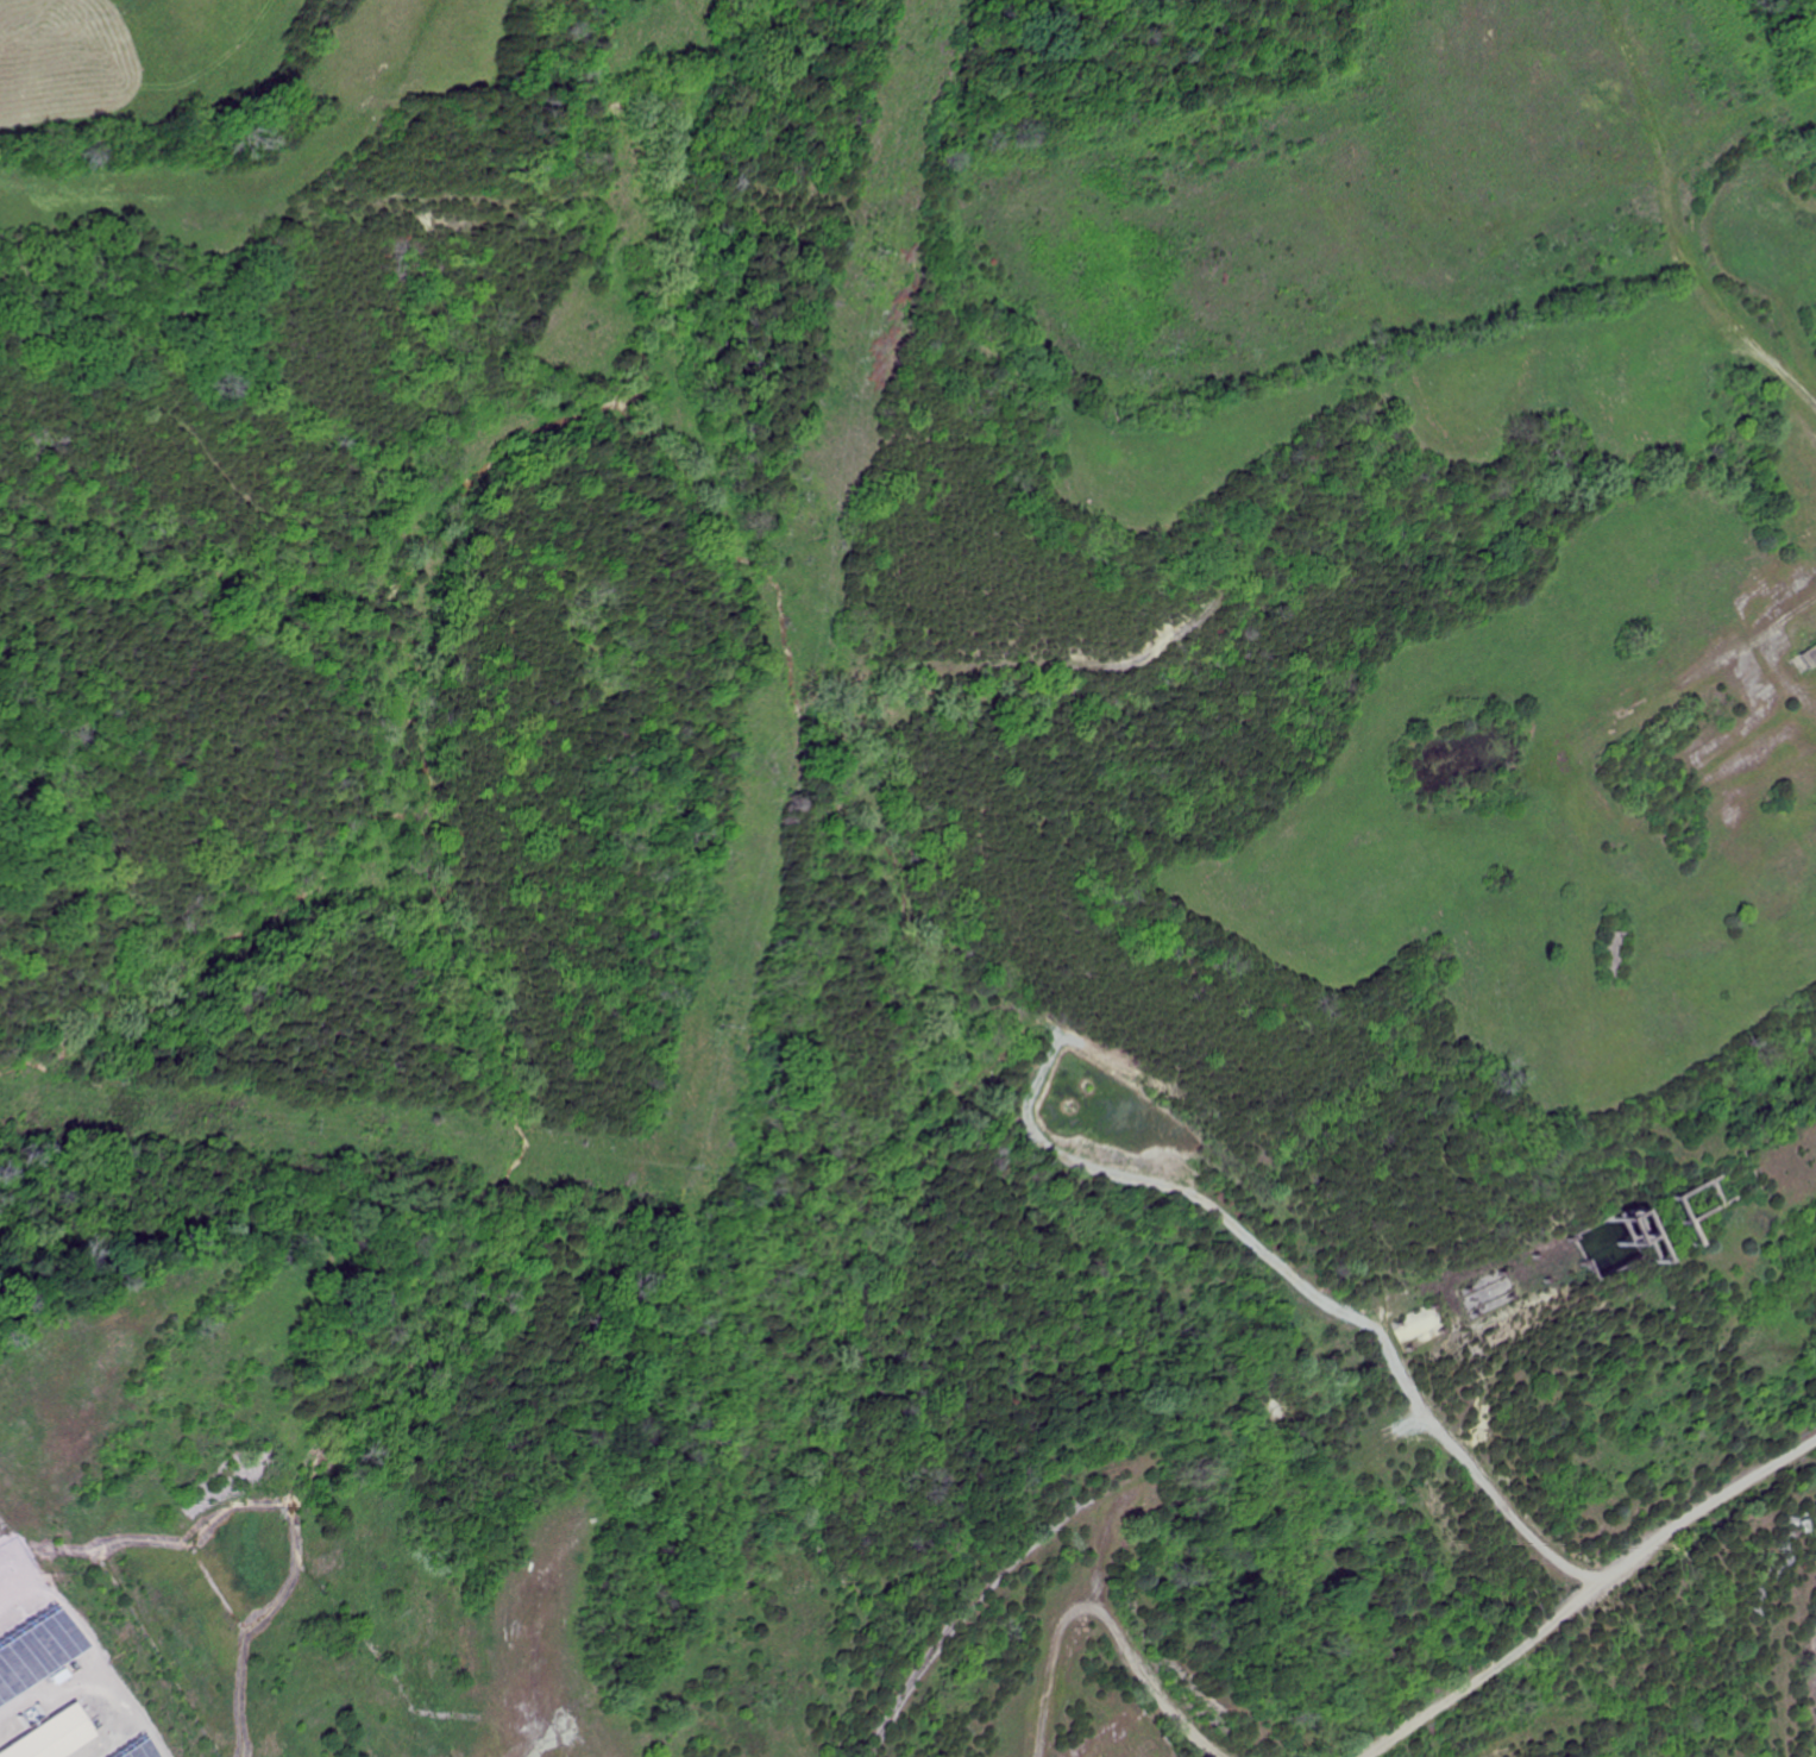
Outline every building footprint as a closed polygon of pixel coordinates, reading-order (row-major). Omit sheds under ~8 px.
[(52,1643),(0,1681),(0,1618),(23,1601),(52,1643)] [(62,1732),(27,1756),(0,1756),(0,1728),(39,1700),(62,1732)] [(112,1728),(133,1756),(73,1756),(112,1728)]
